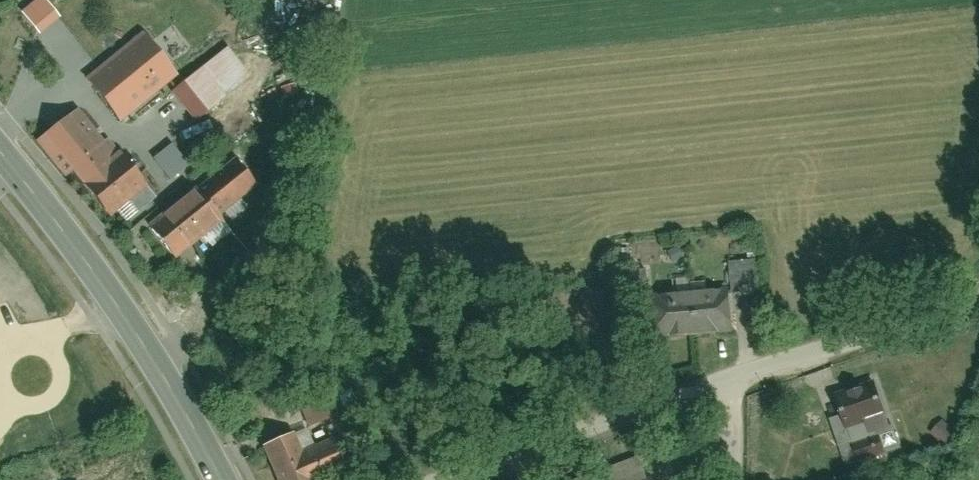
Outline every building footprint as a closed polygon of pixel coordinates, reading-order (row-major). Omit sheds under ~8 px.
[(144,34),(88,79),(120,120),(177,75),(144,34)] [(198,119),(248,79),(227,53),(177,92),(198,119)] [(119,157),(78,107),(41,138),(71,174),(76,169),(115,216),(133,202),(142,212),(169,187),(134,144),(119,157)] [(166,140),(147,158),(166,178),(185,161),(166,140)] [(242,148),(148,227),(178,263),(272,183),(242,148)] [(757,262),(733,264),(735,288),(758,287),(757,262)] [(678,288),(649,288),(648,317),(677,318),(678,288)] [(707,288),(678,288),(677,318),(706,318),(707,288)] [(877,383),(829,395),(842,443),(889,431),(877,383)] [(959,438),(941,419),(931,430),(948,448),(959,438)] [(265,447),(280,479),(331,479),(351,471),(337,438),(316,447),(310,433),(297,439),(295,434),(265,447)] [(564,479),(636,479),(628,458),(564,479)]
